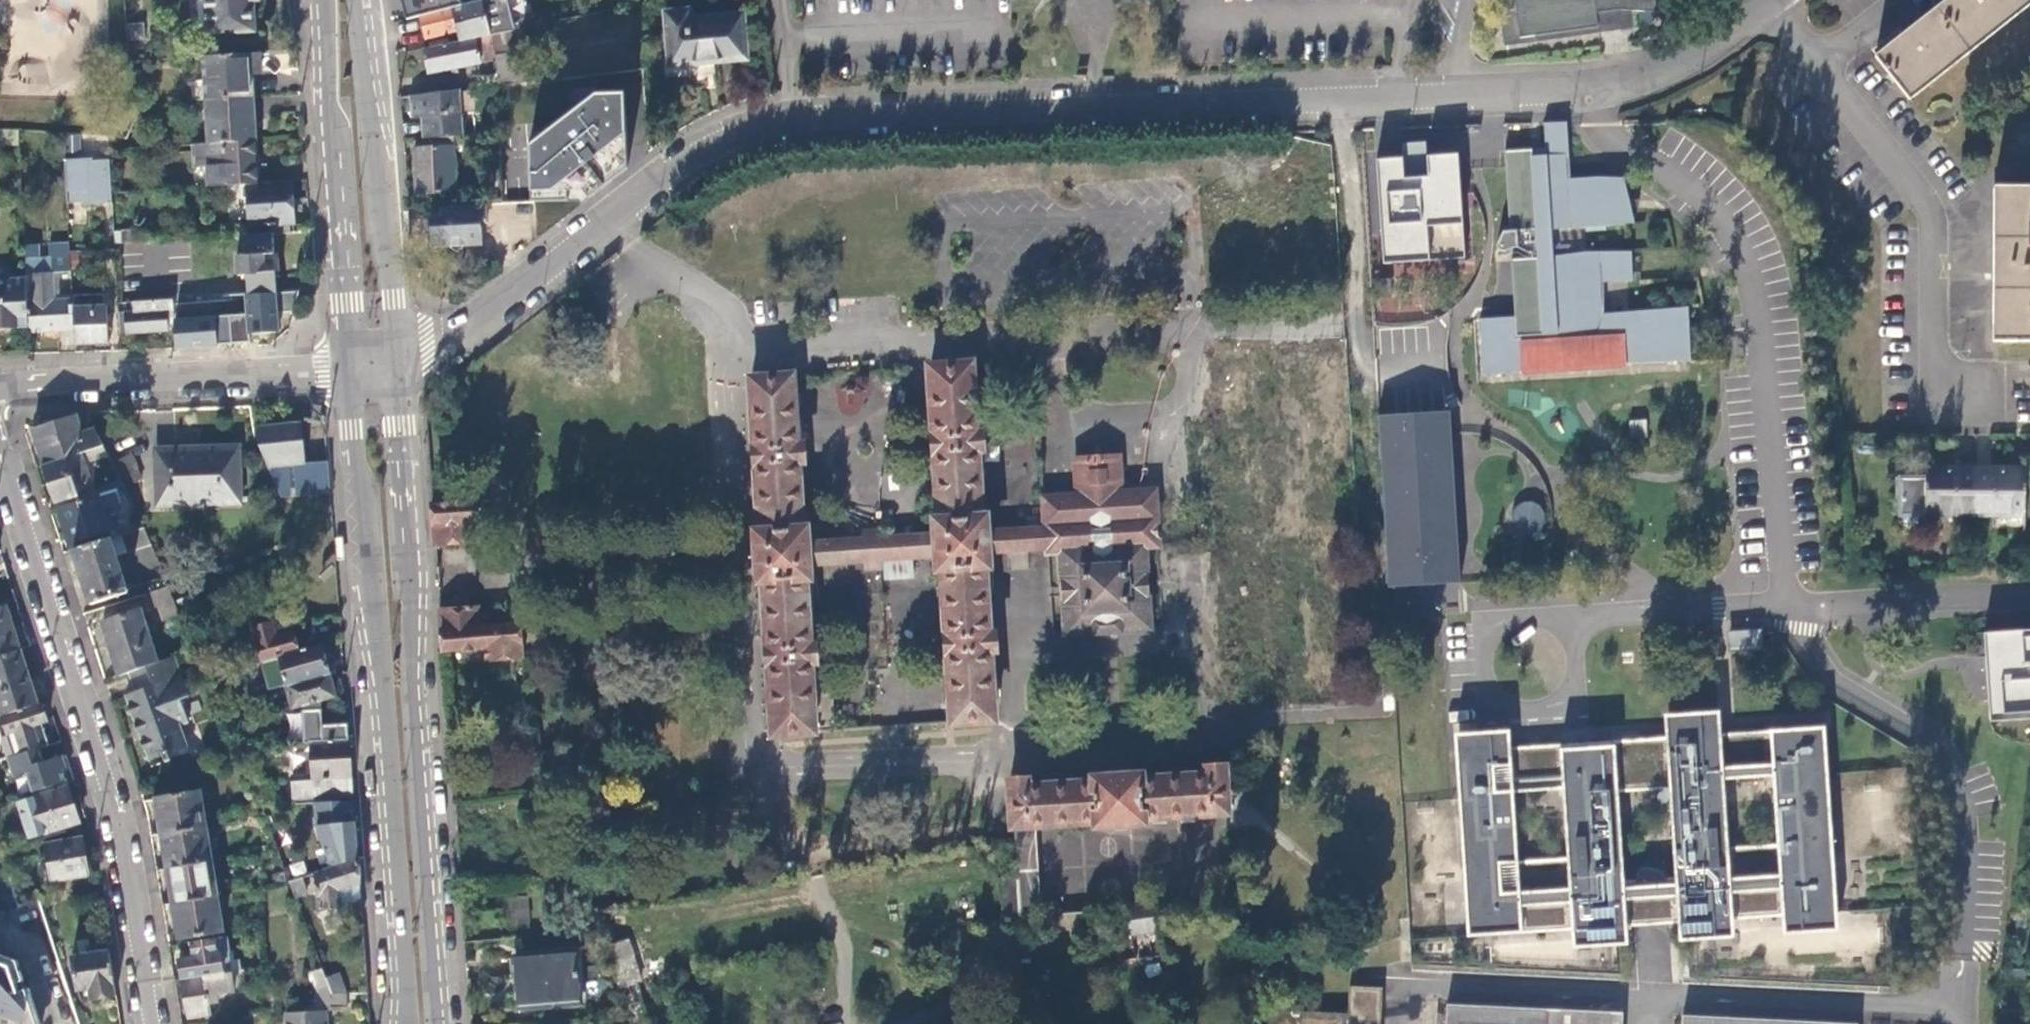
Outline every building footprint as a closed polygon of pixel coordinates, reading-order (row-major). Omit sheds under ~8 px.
[(209,36),(256,32),(254,2),(260,1),(260,0),(206,0),(209,36)] [(408,19),(421,16),(462,4),(461,0),(401,0),(408,19)] [(421,16),(427,38),(457,30),(460,43),(475,40),(491,37),(516,33),(507,0),(480,0),(462,4),(421,16)] [(625,12),(640,9),(638,0),(623,0),(625,12)] [(1497,1),(1501,41),(1518,39),(1513,0),(1502,0),(1497,1)] [(1518,39),(1597,34),(1596,27),(1595,14),(1629,9),(1652,6),(1652,0),(1513,0),(1518,39)] [(1910,100),(1913,98),(2029,6),(2029,0),(1948,0),(1931,13),(1876,57),(1910,100)] [(1629,9),(1595,14),(1596,27),(1597,34),(1601,54),(1615,52),(1612,32),(1632,29),(1629,9)] [(705,80),(705,84),(715,83),(713,61),(745,58),(742,15),(690,19),(690,10),(665,12),(666,30),(660,31),(663,75),(693,73),(693,81),(705,80)] [(145,26),(128,27),(129,44),(146,43),(145,26)] [(529,50),(526,31),(516,33),(491,37),(475,40),(479,60),(496,57),(523,51),(529,50)] [(479,60),(475,40),(460,43),(423,50),(428,74),(479,64),(479,60)] [(527,78),(523,51),(496,57),(498,75),(499,82),(527,78)] [(261,54),(205,58),(207,100),(253,98),(251,73),(261,73),(261,54)] [(477,88),(500,85),(499,82),(498,75),(475,78),(477,88)] [(461,89),(410,97),(411,118),(421,118),(423,138),(453,138),(464,138),(461,89)] [(530,142),(531,201),(534,201),(581,200),(627,169),(623,92),(593,93),(530,142)] [(253,98),(207,100),(210,142),(255,140),(253,98)] [(1618,342),(1619,363),(1619,365),(1686,360),(1683,308),(1600,315),(1600,284),(1628,282),(1626,252),(1581,253),(1543,258),(1542,256),(1541,232),(1582,229),(1581,233),(1601,232),(1601,228),(1630,226),(1626,212),(1623,200),(1618,178),(1593,178),(1565,180),(1561,123),(1538,124),(1540,149),(1499,152),(1500,168),(1505,232),(1497,246),(1501,251),(1504,252),(1510,249),(1515,249),(1524,254),(1527,254),(1527,259),(1506,260),(1510,318),(1475,320),(1477,339),(1478,377),(1519,372),(1519,369),(1518,349),(1557,346),(1558,367),(1590,364),(1589,344),(1618,342)] [(453,138),(423,138),(423,149),(414,150),(417,195),(456,193),(454,154),(459,154),(459,148),(454,149),(453,138)] [(255,140),(210,142),(192,143),(193,168),(208,167),(209,186),(247,184),(259,183),(256,140),(255,140)] [(1400,142),(1401,158),(1425,156),(1424,141),(1400,142)] [(1401,158),(1374,159),(1381,264),(1462,259),(1457,169),(1456,154),(1425,156),(1401,158)] [(110,159),(65,159),(67,207),(113,204),(110,159)] [(293,181),(259,183),(247,184),(248,186),(243,187),(243,192),(248,191),(250,228),(296,224),(293,181)] [(1994,188),(1992,342),(2029,342),(2029,188),(1994,188)] [(519,200),(489,203),(491,218),(520,215),(519,200)] [(482,248),(480,227),(479,206),(442,208),(442,218),(431,219),(433,250),(462,249),(482,248)] [(410,232),(408,212),(402,212),(403,233),(410,232)] [(277,255),(275,233),(248,235),(249,255),(241,256),(242,276),(251,275),(252,295),(280,293),(278,273),(269,274),(267,255),(277,255)] [(50,256),(26,258),(27,278),(29,327),(29,330),(75,328),(74,308),(73,300),(55,301),(55,271),(71,271),(70,244),(50,245),(50,256)] [(27,278),(12,278),(7,283),(3,279),(0,281),(0,317),(10,317),(20,327),(29,327),(27,278)] [(245,314),(175,317),(175,348),(218,346),(218,343),(249,342),(249,333),(278,332),(277,311),(294,310),(298,292),(280,293),(252,295),(244,295),(245,314)] [(75,328),(76,344),(97,343),(97,344),(110,343),(107,306),(74,308),(75,328)] [(1589,344),(1590,364),(1619,363),(1618,342),(1589,344)] [(1557,346),(1518,349),(1519,369),(1558,367),(1557,346)] [(936,536),(879,539),(863,540),(806,544),(806,529),(801,529),(797,463),(804,463),(803,446),(797,446),(792,376),(750,379),(755,449),(754,449),(755,466),(756,466),(760,532),(756,532),(759,583),(763,582),(767,649),(766,649),(767,666),(768,666),(773,736),(814,733),(809,663),(816,663),(815,646),(808,647),(804,579),(809,579),(808,565),(865,562),(880,561),(881,568),(881,578),(910,576),(910,559),(937,557),(938,571),(942,570),(946,637),(945,637),(946,655),(947,655),(951,724),(993,722),(989,652),(995,651),(994,634),(987,635),(984,569),(988,568),(987,554),(1047,551),(1047,554),(1060,553),(1065,633),(1148,628),(1143,547),(1157,546),(1154,491),(1120,494),(1118,456),(1075,459),(1077,496),(1044,499),(1046,529),(985,532),(985,518),(981,518),(977,451),(983,450),(982,433),(976,433),(972,364),(930,367),(934,437),(933,437),(934,454),(935,454),(939,520),(935,521),(936,536)] [(1449,408),(1377,412),(1388,584),(1460,579),(1451,432),(1449,408)] [(105,444),(97,429),(83,433),(77,416),(33,430),(44,465),(105,444)] [(302,420),(256,421),(258,435),(271,467),(304,464),(302,420)] [(1628,421),(1629,437),(1646,436),(1646,420),(1628,421)] [(105,444),(44,465),(57,501),(78,495),(74,482),(79,480),(76,472),(82,470),(80,465),(110,455),(105,444)] [(243,503),(241,447),(203,447),(202,455),(157,457),(158,499),(219,499),(219,504),(243,503)] [(143,477),(131,454),(114,462),(126,486),(143,477)] [(332,493),(329,462),(304,464),(271,467),(282,497),(332,493)] [(2024,468),(1925,468),(1925,479),(1893,479),(1893,499),(1899,499),(1899,515),(2024,515),(2024,468)] [(134,504),(126,486),(115,489),(123,507),(134,504)] [(98,495),(57,508),(63,527),(69,525),(76,548),(111,537),(116,535),(112,521),(107,522),(98,495)] [(434,505),(431,506),(432,526),(434,546),(473,543),(472,523),(476,523),(475,502),(456,503),(434,505)] [(1514,503),(1513,525),(1542,526),(1542,504),(1514,503)] [(863,540),(879,539),(878,532),(863,533),(863,540)] [(76,548),(74,549),(92,604),(129,592),(111,537),(76,548)] [(344,537),(336,537),(338,561),(347,560),(344,537)] [(866,569),(881,568),(880,561),(865,562),(866,569)] [(179,615),(174,599),(169,585),(144,593),(149,608),(159,605),(163,619),(179,615)] [(21,649),(7,605),(0,608),(0,656),(21,649)] [(103,621),(120,675),(129,672),(159,661),(142,608),(103,621)] [(478,608),(439,611),(441,633),(442,652),(484,648),(486,661),(521,658),(518,623),(480,626),(478,608)] [(282,656),(302,651),(297,632),(279,637),(275,623),(261,627),(260,621),(255,623),(265,661),(282,656)] [(1983,633),(1984,657),(1986,676),(1987,701),(1989,723),(2029,720),(2029,630),(1992,632),(1983,633)] [(333,671),(326,644),(302,651),(282,656),(290,686),(333,674),(340,672),(340,669),(333,671)] [(21,649),(0,656),(0,706),(3,715),(39,704),(21,649)] [(189,694),(175,655),(159,661),(129,672),(135,689),(126,693),(148,759),(162,754),(164,759),(169,757),(167,752),(185,745),(178,724),(188,720),(180,697),(189,694)] [(339,694),(333,674),(290,686),(295,706),(305,703),(320,699),(339,694)] [(320,699),(305,703),(306,743),(314,743),(352,741),(351,733),(350,724),(325,727),(325,711),(320,711),(320,699)] [(35,727),(49,722),(42,703),(39,704),(3,715),(9,735),(14,733),(16,740),(14,741),(19,755),(42,747),(35,727)] [(1664,720),(1665,736),(1559,743),(1560,752),(1510,756),(1510,747),(1509,730),(1479,732),(1454,734),(1468,935),(1571,928),(1573,946),(1617,943),(1627,943),(1626,924),(1650,923),(1678,921),(1679,940),(1689,939),(1734,936),(1733,917),(1781,914),(1783,933),(1838,929),(1828,772),(1824,725),(1770,729),(1770,738),(1720,742),(1720,733),(1718,710),(1714,711),(1664,714),(1664,720)] [(1770,729),(1720,733),(1720,742),(1770,738),(1770,729)] [(354,763),(352,741),(314,743),(314,756),(309,756),(309,761),(314,761),(314,774),(295,775),(296,796),(356,794),(354,763)] [(1559,743),(1510,747),(1510,756),(1560,752),(1559,743)] [(19,755),(10,758),(22,797),(68,782),(61,758),(47,763),(42,747),(19,755)] [(1227,813),(1223,766),(1207,767),(1208,775),(1141,781),(1141,776),(1092,779),(1093,784),(1026,788),(1025,779),(1010,780),(1018,886),(1019,915),(1020,916),(1038,915),(1039,914),(1033,825),(1096,822),(1096,827),(1144,824),(1144,819),(1227,813)] [(43,821),(47,833),(81,822),(70,786),(36,798),(40,810),(35,811),(39,822),(43,821)] [(157,799),(163,833),(207,826),(201,791),(157,799)] [(356,800),(318,802),(320,824),(334,866),(360,857),(358,833),(357,811),(356,800)] [(207,826),(163,833),(169,868),(213,860),(207,826)] [(51,867),(54,881),(91,874),(84,837),(47,843),(49,856),(45,856),(47,868),(51,867)] [(363,897),(360,857),(334,866),(318,871),(318,875),(313,876),(313,881),(319,880),(321,911),(363,897)] [(219,895),(213,860),(169,868),(174,903),(219,895)] [(303,876),(291,880),(292,882),(297,896),(309,889),(303,876)] [(1019,915),(1018,886),(1004,887),(1006,916),(1019,915)] [(225,930),(219,895),(174,903),(180,938),(225,930)] [(1115,936),(1163,929),(1159,903),(1111,909),(1115,936)] [(1101,910),(1039,914),(1038,915),(1039,933),(1069,932),(1069,940),(1104,937),(1101,910)] [(2027,911),(2018,911),(2017,924),(2026,924),(2027,911)] [(231,951),(228,936),(217,938),(219,952),(231,951)] [(217,938),(193,942),(195,956),(181,958),(184,978),(233,971),(231,951),(219,952),(217,938)] [(632,938),(612,942),(619,983),(639,980),(632,938)] [(113,967),(111,950),(94,953),(94,948),(89,949),(90,954),(75,956),(81,989),(93,988),(95,998),(118,995),(113,967)] [(512,955),(517,1009),(580,1004),(575,949),(512,955)] [(17,961),(0,954),(0,1023),(40,1023),(17,961)] [(246,982),(244,969),(233,971),(235,984),(246,982)] [(233,971),(184,978),(190,1017),(212,1013),(210,1001),(219,999),(218,991),(236,988),(235,984),(233,971)] [(335,994),(349,993),(341,974),(329,978),(335,994)] [(1382,1003),(1382,990),(1350,988),(1348,1014),(1269,1009),(1268,1023),(1381,1023),(1382,1003)] [(328,1006),(287,1011),(287,1023),(328,1023),(328,1006)] [(1626,1020),(1449,1008),(1448,1023),(1626,1023),(1626,1020)] [(267,1012),(235,1017),(236,1023),(268,1023),(267,1012)]
